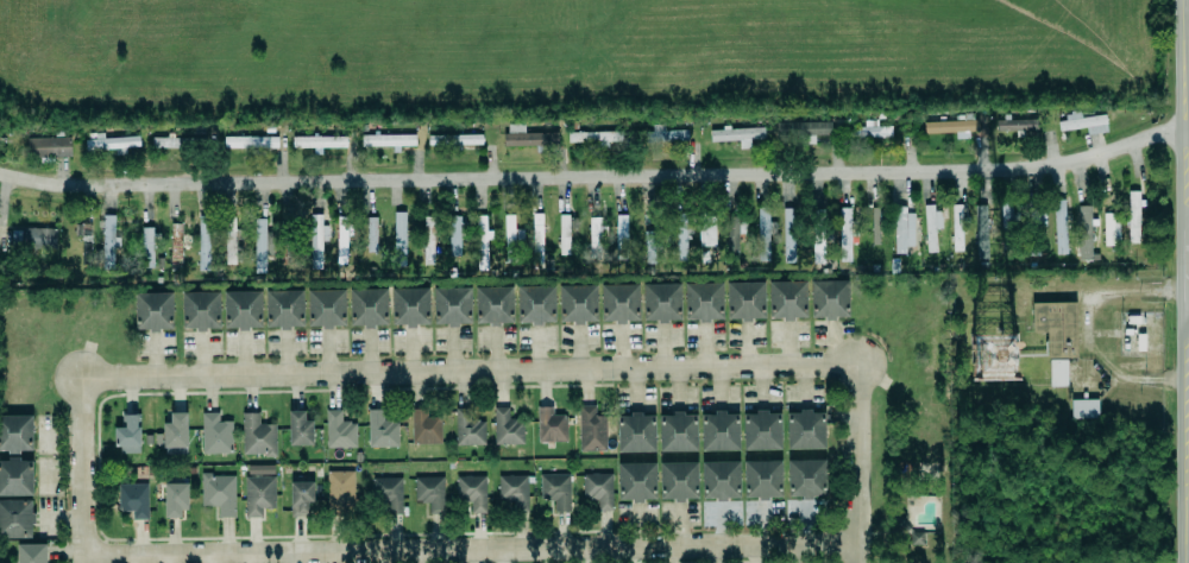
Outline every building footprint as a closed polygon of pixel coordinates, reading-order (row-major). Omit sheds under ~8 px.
[(1082,118),(1080,110),(1066,113),(1068,120),(1058,122),(1059,132),(1086,128),(1087,135),(1108,131),(1105,115),(1082,118)] [(1036,130),(1036,118),(996,119),(996,131),(1036,130)] [(775,122),(775,134),(804,134),(804,144),(813,143),(813,133),(829,133),(829,120),(775,122)] [(891,127),(876,127),(876,120),(864,120),(864,127),(852,127),(852,138),(892,138),(891,127)] [(924,122),(925,134),(956,132),(956,139),(970,139),(969,132),(979,132),(978,120),(924,122)] [(525,133),(524,124),(505,125),(505,147),(558,146),(558,133),(525,133)] [(664,131),(664,124),(648,125),(649,143),(688,142),(687,130),(664,131)] [(762,126),(709,129),(709,141),(737,139),(738,148),(749,147),(749,139),(763,138),(762,126)] [(568,133),(568,142),(599,141),(600,148),(610,148),(610,141),(623,141),(622,131),(568,133)] [(416,134),(373,134),(373,135),(362,135),(362,146),(392,146),(392,153),(400,153),(400,146),(416,146),(416,134)] [(428,136),(428,147),(461,146),(461,145),(482,144),(482,134),(428,136)] [(139,135),(94,137),(95,139),(85,140),(86,151),(112,150),(113,155),(126,155),(126,148),(140,147),(139,135)] [(70,137),(27,138),(27,158),(71,157),(70,137)] [(278,138),(223,137),(223,147),(278,149),(278,138)] [(346,137),(293,137),(292,148),(313,148),(313,154),(322,154),(322,147),(346,148),(346,137)] [(152,147),(197,148),(198,139),(152,138),(152,147)] [(1127,190),(1127,242),(1137,242),(1137,209),(1143,209),(1143,197),(1138,197),(1138,190),(1127,190)] [(1051,200),(1063,198),(1065,253),(1055,254),(1051,200)] [(1018,233),(1017,216),(1012,216),(1012,202),(1000,202),(1002,233),(1018,233)] [(1046,228),(1045,202),(1026,202),(1028,256),(1041,256),(1039,228),(1046,228)] [(923,204),(932,203),(932,210),(939,210),(940,227),(933,228),(936,251),(925,252),(923,204)] [(1076,204),(1077,259),(1089,259),(1089,229),(1095,229),(1095,219),(1089,219),(1089,204),(1076,204)] [(756,205),(756,261),(767,260),(767,239),(768,239),(768,232),(774,232),(774,221),(767,221),(767,205),(756,205)] [(904,205),(893,205),(893,253),(904,253),(904,246),(912,246),(913,213),(904,213),(904,205)] [(962,205),(952,205),(953,252),(964,251),(964,217),(962,217),(962,205)] [(975,206),(977,260),(988,259),(987,205),(975,206)] [(849,260),(838,261),(837,207),(849,207),(849,220),(855,220),(856,241),(849,241),(849,260)] [(796,262),(796,208),(783,208),(783,262),(796,262)] [(824,264),(823,209),(811,210),(813,264),(824,264)] [(879,244),(879,222),(885,222),(885,209),(871,209),(872,245),(879,244)] [(697,211),(698,246),(713,246),(713,215),(707,215),(707,211),(697,211)] [(405,212),(394,212),(394,267),(406,267),(405,212)] [(1102,213),(1102,245),(1113,245),(1112,239),(1118,239),(1118,221),(1112,222),(1112,213),(1102,213)] [(474,215),(484,214),(485,230),(490,230),(491,239),(485,239),(486,270),(476,270),(474,215)] [(615,214),(625,215),(624,259),(615,259),(615,214)] [(686,214),(676,214),(677,261),(687,261),(686,214)] [(309,269),(321,269),(323,241),(329,242),(330,227),(321,226),(322,215),(312,215),(309,269)] [(514,215),(504,215),(506,263),(516,263),(514,215)] [(559,255),(569,255),(569,215),(559,215),(559,255)] [(115,216),(103,216),(102,269),(114,269),(114,249),(120,249),(120,237),(114,237),(115,216)] [(210,217),(199,216),(197,270),(209,270),(210,217)] [(336,216),(346,216),(345,264),(335,264),(336,216)] [(461,217),(450,216),(449,256),(460,256),(461,217)] [(587,216),(599,216),(599,224),(605,224),(605,235),(599,235),(599,251),(587,251),(587,216)] [(235,239),(245,239),(244,229),(235,229),(235,217),(224,217),(225,264),(236,264),(235,239)] [(423,264),(434,265),(436,217),(425,217),(423,264)] [(376,218),(366,218),(367,252),(377,252),(376,218)] [(273,255),(274,232),(266,232),(266,219),(255,219),(254,273),(266,273),(266,255),(273,255)] [(739,234),(744,234),(745,219),(728,219),(727,256),(738,256),(739,234)] [(170,222),(181,222),(181,270),(169,270),(170,222)] [(82,265),(92,265),(90,224),(75,224),(76,238),(81,238),(82,265)] [(12,228),(11,249),(56,250),(56,229),(12,228)] [(517,251),(524,251),(523,229),(516,230),(517,251)] [(154,268),(153,245),(160,245),(160,230),(140,230),(141,268),(154,268)] [(655,264),(655,231),(645,231),(644,264),(655,264)] [(762,316),(762,280),(725,282),(726,317),(740,316),(740,320),(749,320),(749,316),(762,316)] [(768,280),(805,280),(805,315),(792,315),(792,320),(782,320),(782,315),(768,316),(768,280)] [(849,281),(811,281),(811,319),(850,318),(849,281)] [(721,316),(721,282),(684,282),(684,317),(698,317),(698,321),(707,321),(707,316),(721,316)] [(679,317),(679,283),(642,283),(642,318),(656,318),(656,322),(666,322),(666,317),(679,317)] [(637,318),(636,284),(599,284),(600,320),(614,320),(614,323),(624,323),(624,318),(637,318)] [(517,287),(518,324),(555,323),(554,286),(517,287)] [(595,322),(594,286),(559,286),(560,323),(595,322)] [(433,288),(434,326),(472,325),(471,287),(433,288)] [(476,325),(514,324),(513,287),(475,288),(476,325)] [(391,289),(392,326),(429,326),(429,288),(391,289)] [(307,325),(307,289),(344,289),(344,324),(331,324),(331,327),(321,328),(321,324),(307,325)] [(387,289),(350,290),(350,327),(387,326),(387,289)] [(303,290),(266,291),(266,328),(304,327),(303,290)] [(219,325),(218,291),(181,291),(182,327),(195,327),(195,330),(206,329),(205,325),(219,325)] [(224,292),(225,329),(263,329),(262,291),(224,292)] [(136,330),(174,330),(173,293),(135,294),(136,330)] [(1032,303),(1033,333),(1046,333),(1048,358),(1076,358),(1075,302),(1032,303)] [(1067,387),(1067,360),(1050,360),(1050,387),(1067,387)] [(1071,418),(1098,418),(1098,400),(1071,400),(1071,418)] [(606,416),(595,416),(595,405),(579,406),(580,451),(607,450),(606,416)] [(454,407),(454,444),(483,443),(483,420),(478,422),(478,418),(468,418),(468,407),(454,407)] [(495,445),(524,444),(523,419),(509,420),(509,407),(493,408),(495,445)] [(537,441),(566,442),(567,415),(553,415),(553,407),(538,407),(537,441)] [(786,411),(799,411),(799,407),(810,407),(810,411),(823,411),(823,447),(786,448),(786,411)] [(441,444),(441,409),(412,410),(412,444),(441,444)] [(742,412),(755,412),(755,409),(766,409),(766,411),(779,411),(779,448),(742,448),(742,412)] [(288,410),(303,410),(303,419),(310,419),(312,443),(289,444),(288,410)] [(341,410),(326,410),(327,448),(356,447),(355,422),(342,422),(341,410)] [(369,447),(398,447),(398,421),(384,421),(384,410),(368,410),(369,447)] [(694,413),(696,448),(659,449),(658,413),(672,413),(672,410),(681,410),(681,413),(694,413)] [(258,423),(275,423),(275,456),(263,456),(263,453),(241,454),(240,411),(257,411),(258,423)] [(163,423),(163,448),(188,448),(188,413),(170,413),(170,423),(163,423)] [(219,413),(202,413),(203,453),(233,453),(232,421),(219,422),(219,413)] [(701,413),(702,451),(740,451),(739,413),(701,413)] [(139,414),(124,415),(125,427),(116,428),(117,454),(140,453),(139,414)] [(618,452),(655,452),(654,414),(618,415),(618,452)] [(0,416),(0,452),(33,452),(33,416),(0,416)] [(33,496),(34,460),(0,460),(0,496),(33,496)] [(659,461),(696,460),(697,496),(682,496),(682,500),(672,501),(672,496),(659,498),(659,461)] [(825,460),(788,460),(788,498),(826,497),(825,460)] [(744,461),(745,499),(782,498),(782,461),(744,461)] [(741,499),(740,462),(702,462),(703,499),(741,499)] [(655,463),(618,463),(618,501),(656,500),(655,463)] [(325,470),(326,505),(353,505),(352,469),(325,470)] [(568,511),(554,510),(554,499),(545,500),(545,498),(540,498),(539,474),(568,473),(568,511)] [(202,506),(218,506),(219,518),(236,518),(235,474),(201,475),(202,506)] [(612,474),(583,474),(583,500),(597,500),(597,511),(612,511),(612,474)] [(244,476),(273,475),(273,507),(262,507),(262,506),(260,506),(260,517),(244,517),(244,476)] [(527,475),(498,476),(499,502),(511,502),(511,510),(528,510),(527,475)] [(386,502),(371,502),(371,477),(401,476),(401,513),(386,513),(386,502)] [(486,476),(457,476),(456,501),(470,501),(470,513),(485,514),(486,476)] [(415,477),(415,502),(429,502),(429,514),(444,514),(443,477),(415,477)] [(314,502),(314,482),(291,482),(291,516),(308,516),(308,502),(314,502)] [(164,484),(165,518),(181,518),(181,510),(189,510),(188,483),(164,484)] [(148,519),(148,484),(118,484),(118,512),(132,511),(133,520),(148,519)] [(32,525),(34,525),(33,500),(0,501),(0,539),(32,538),(32,525)] [(17,562),(46,562),(46,544),(17,544),(17,562)]
